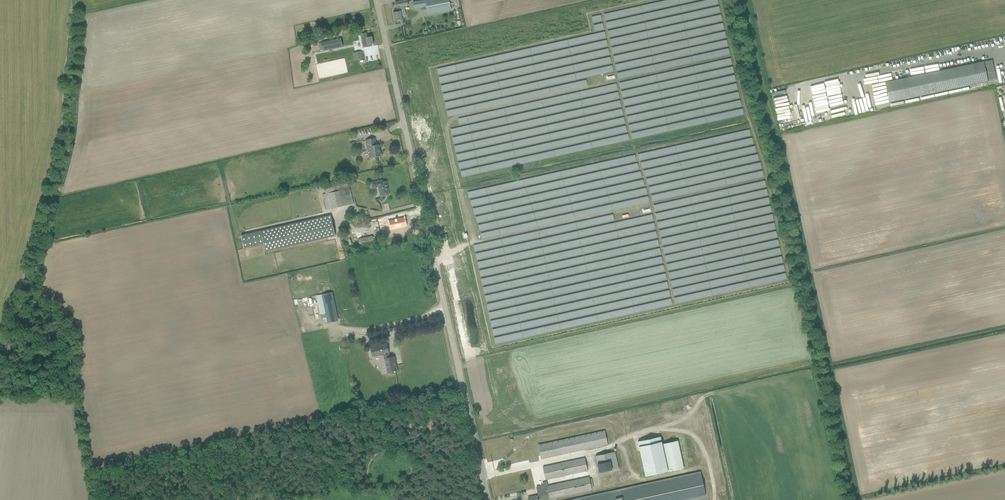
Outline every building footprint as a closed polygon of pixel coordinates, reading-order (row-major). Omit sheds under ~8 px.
[(401,10),(405,9),(404,6),(408,5),(407,0),(405,0),(395,2),(397,12),(394,13),(395,21),(403,19),(401,10)] [(413,2),(415,9),(427,6),(428,14),(451,10),(449,0),(423,0),(413,2)] [(373,44),(372,36),(367,37),(367,38),(361,39),(363,47),(372,46),(371,44),(373,44)] [(336,39),(321,42),(323,50),(338,47),(336,39)] [(355,60),(363,58),(362,51),(357,52),(356,48),(351,50),(352,54),(353,53),(355,60)] [(886,82),(878,84),(882,104),(890,102),(988,81),(996,80),(992,60),(988,61),(886,82)] [(825,82),(826,87),(839,84),(837,79),(825,82)] [(785,87),(771,89),(773,101),(782,99),(781,97),(786,96),(785,87)] [(375,157),(375,156),(380,155),(378,145),(376,145),(374,138),(366,140),(365,140),(369,158),(375,157)] [(384,196),(389,195),(387,186),(386,181),(382,182),(382,180),(377,181),(371,182),(372,189),(378,187),(380,197),(384,196)] [(323,184),(325,194),(323,194),(325,207),(324,207),(325,210),(353,203),(349,183),(342,185),(341,181),(337,181),(323,184)] [(276,227),(241,235),(244,247),(264,243),(266,252),(284,247),(334,236),(330,215),(280,226),(276,227)] [(394,228),(405,226),(404,218),(397,219),(397,218),(395,219),(389,221),(390,225),(393,224),(394,228)] [(373,236),(358,239),(359,245),(374,242),(382,241),(381,235),(373,237),(373,236)] [(344,268),(342,260),(326,263),(327,271),(344,268)] [(332,292),(322,295),(317,296),(321,318),(327,317),(328,322),(338,320),(332,292)] [(382,345),(370,347),(372,357),(383,354),(385,359),(384,359),(386,365),(382,366),(383,374),(387,373),(392,372),(397,371),(394,357),(389,358),(388,353),(389,353),(387,343),(382,345)] [(541,459),(546,458),(608,444),(605,431),(538,445),(541,459)] [(661,469),(668,467),(683,464),(678,441),(662,444),(660,437),(638,442),(645,472),(661,469)] [(615,451),(608,453),(607,453),(596,455),(600,472),(611,469),(611,470),(619,468),(615,451)] [(585,458),(548,466),(543,467),(546,479),(588,470),(585,458)] [(701,471),(568,499),(685,499),(706,495),(701,471)] [(550,499),(555,497),(592,489),(591,488),(594,487),(592,479),(590,479),(589,477),(552,485),(547,486),(546,483),(542,484),(542,486),(536,488),(538,496),(537,497),(537,495),(528,497),(529,499),(543,499),(550,499)]
